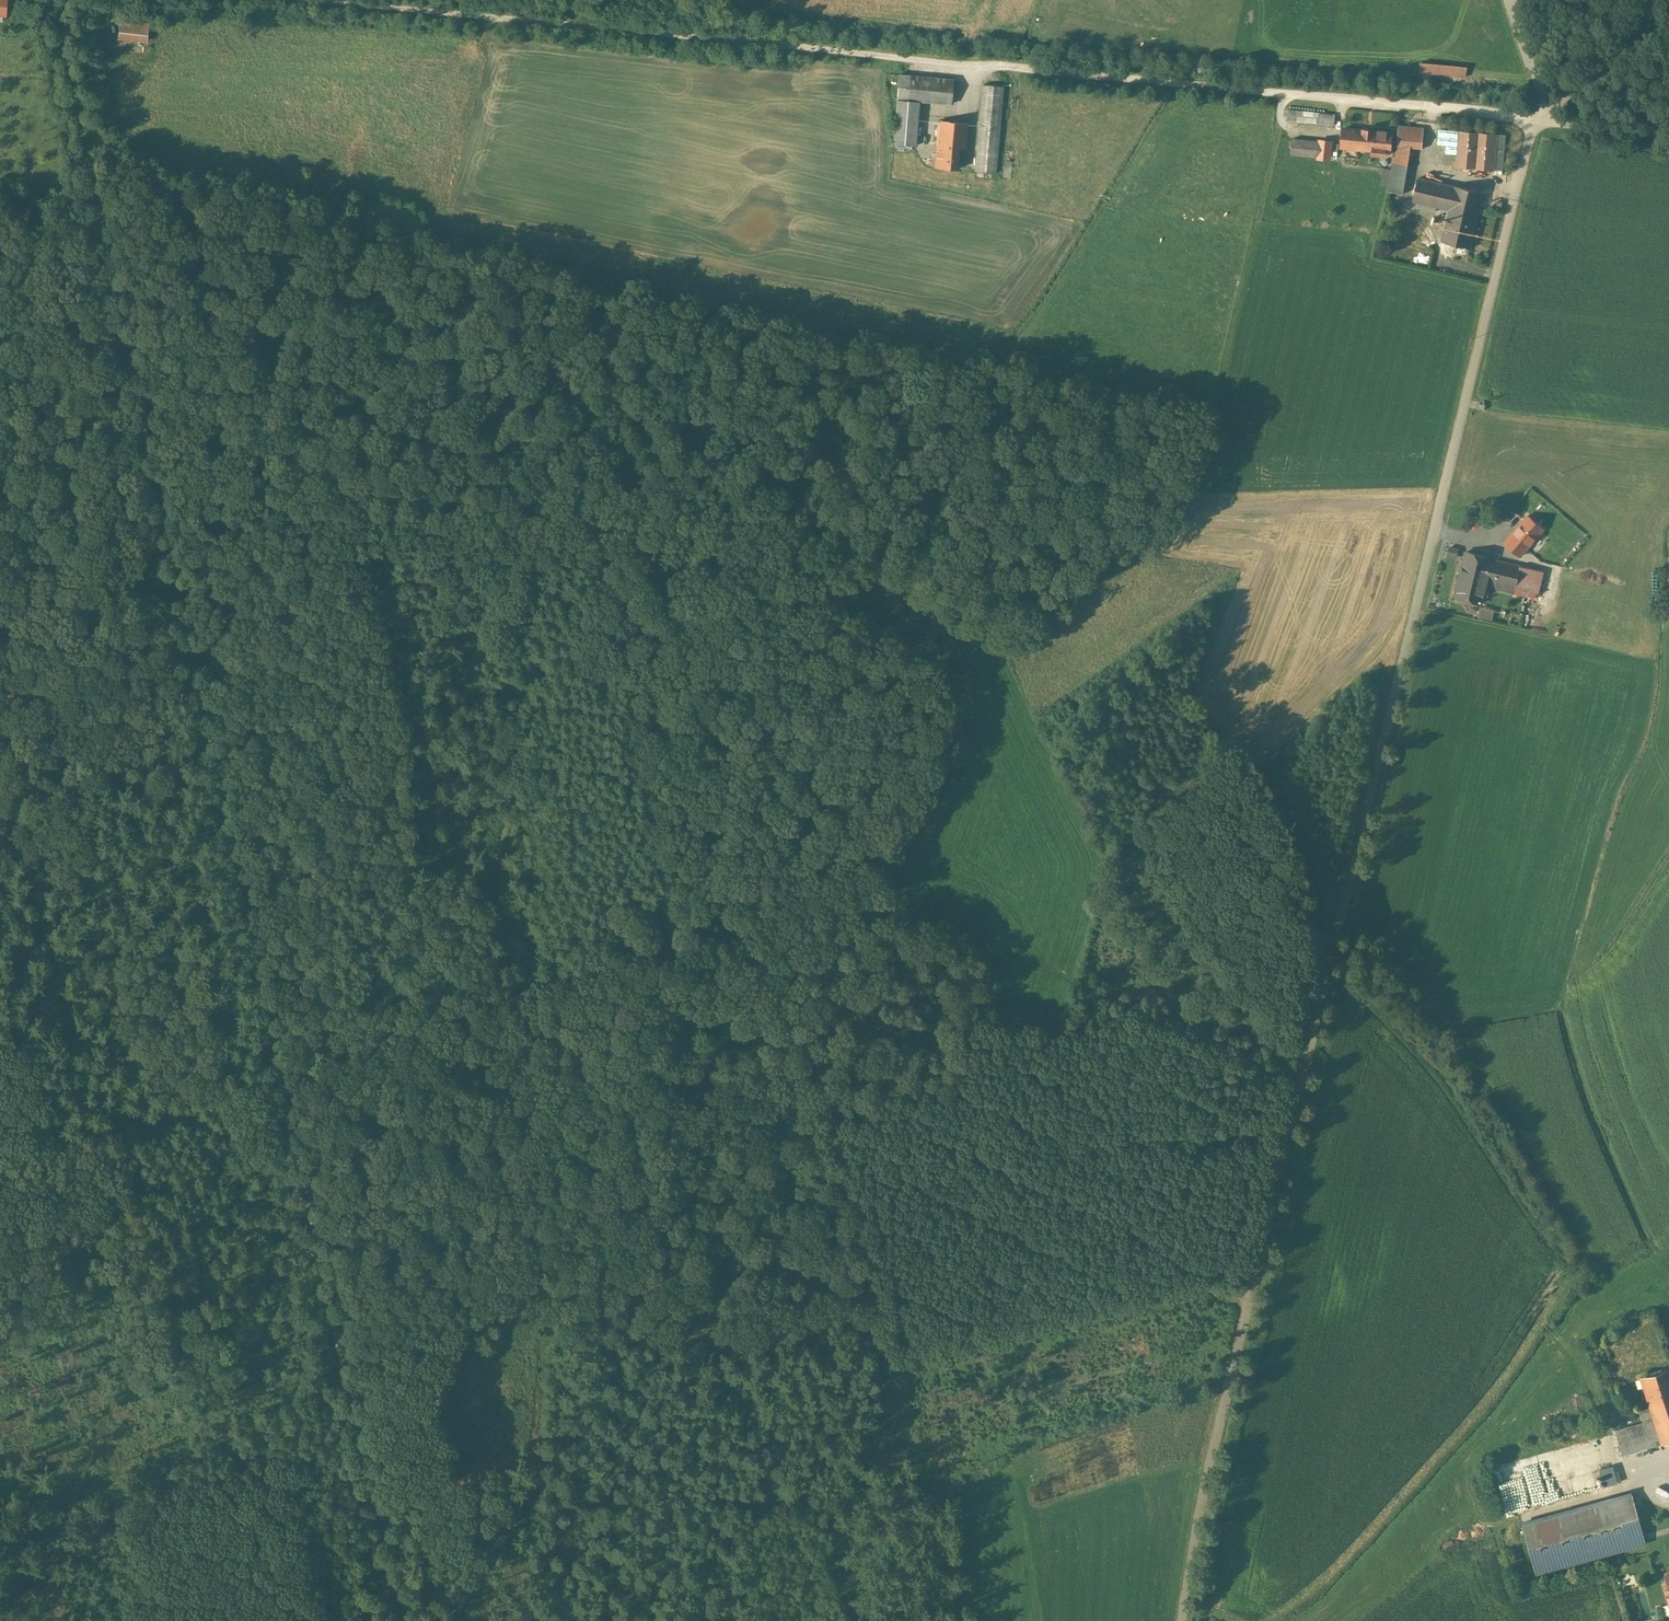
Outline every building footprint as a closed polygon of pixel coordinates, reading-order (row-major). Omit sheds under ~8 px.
[(149,25),(121,21),(119,39),(147,43),(149,25)] [(1467,67),(1420,63),(1419,74),(1466,78),(1467,67)] [(953,80),(899,75),(897,99),(919,101),(951,104),(953,80)] [(1003,86),(983,85),(976,171),(995,173),(1003,86)] [(919,101),(897,99),(893,143),(915,146),(919,101)] [(1335,114),(1288,110),(1287,120),(1334,125),(1335,114)] [(967,123),(939,120),(935,167),(957,169),(959,147),(965,148),(967,123)] [(1424,128),(1399,126),(1397,146),(1411,148),(1422,149),(1424,128)] [(1383,131),(1344,128),(1342,147),(1381,151),(1383,132),(1383,131)] [(1496,134),(1461,131),(1458,166),(1493,169),(1496,134)] [(1392,132),(1383,132),(1381,151),(1390,151),(1392,132)] [(1320,141),(1293,138),(1291,154),(1318,157),(1320,141)] [(1332,139),(1320,138),(1319,156),(1330,157),(1332,139)] [(1411,148),(1397,146),(1396,156),(1394,156),(1388,191),(1403,194),(1411,148)] [(1483,192),(1455,185),(1455,186),(1418,178),(1413,200),(1417,202),(1436,206),(1449,209),(1442,241),(1470,248),(1480,207),(1489,209),(1492,195),(1483,193),(1483,192)] [(1436,206),(1417,202),(1416,207),(1435,211),(1436,206)] [(1525,518),(1504,542),(1521,556),(1543,529),(1528,515),(1525,519),(1525,518)] [(1458,549),(1450,547),(1448,555),(1456,557),(1458,549)] [(1492,557),(1466,551),(1455,596),(1481,603),(1485,585),(1514,592),(1521,594),(1523,589),(1486,581),(1492,558),(1492,557)] [(1528,567),(1492,558),(1486,581),(1523,589),(1523,590),(1528,567)] [(1544,571),(1528,567),(1523,590),(1538,593),(1544,571)] [(1641,1377),(1654,1418),(1662,1444),(1668,1442),(1668,1368),(1641,1377)] [(1662,1444),(1654,1418),(1614,1429),(1622,1455),(1662,1444)] [(1631,1492),(1522,1523),(1536,1572),(1644,1542),(1631,1492)]
